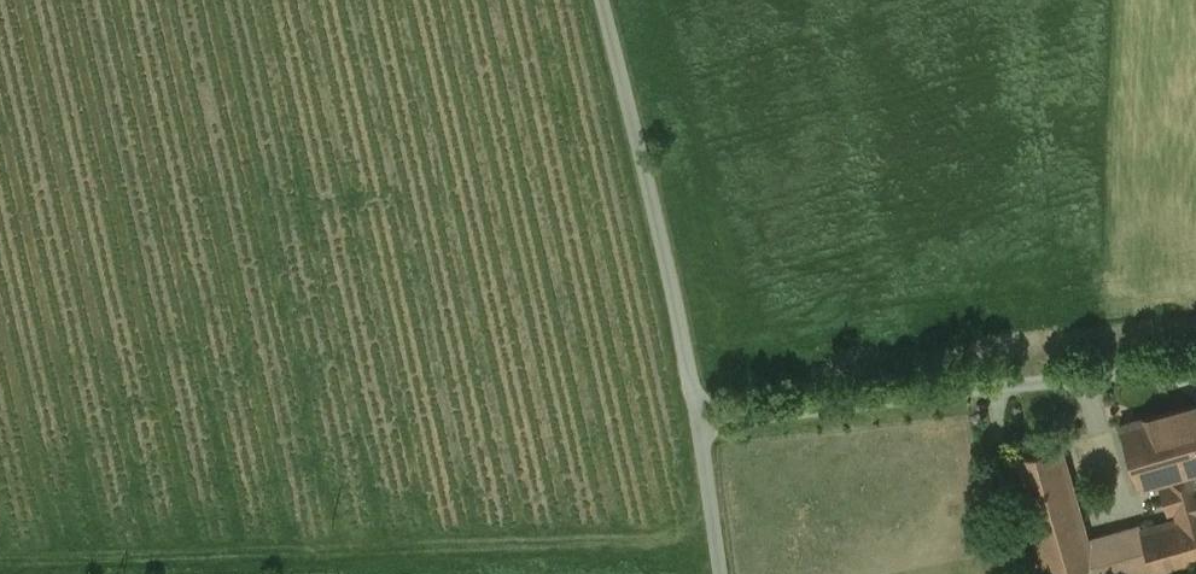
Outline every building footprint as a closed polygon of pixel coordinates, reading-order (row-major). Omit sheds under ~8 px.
[(1120,425),(1137,483),(1166,475),(1189,468),(1195,466),(1195,403),(1120,425)] [(1011,455),(1045,573),(1055,573),(1056,573),(1142,573),(1152,571),(1140,529),(1141,529),(1139,524),(1086,539),(1058,442),(1011,455)] [(1166,475),(1176,512),(1195,506),(1195,492),(1193,483),(1189,468),(1166,475)] [(1140,529),(1152,571),(1195,559),(1195,506),(1176,512),(1177,518),(1141,529),(1140,529)]
